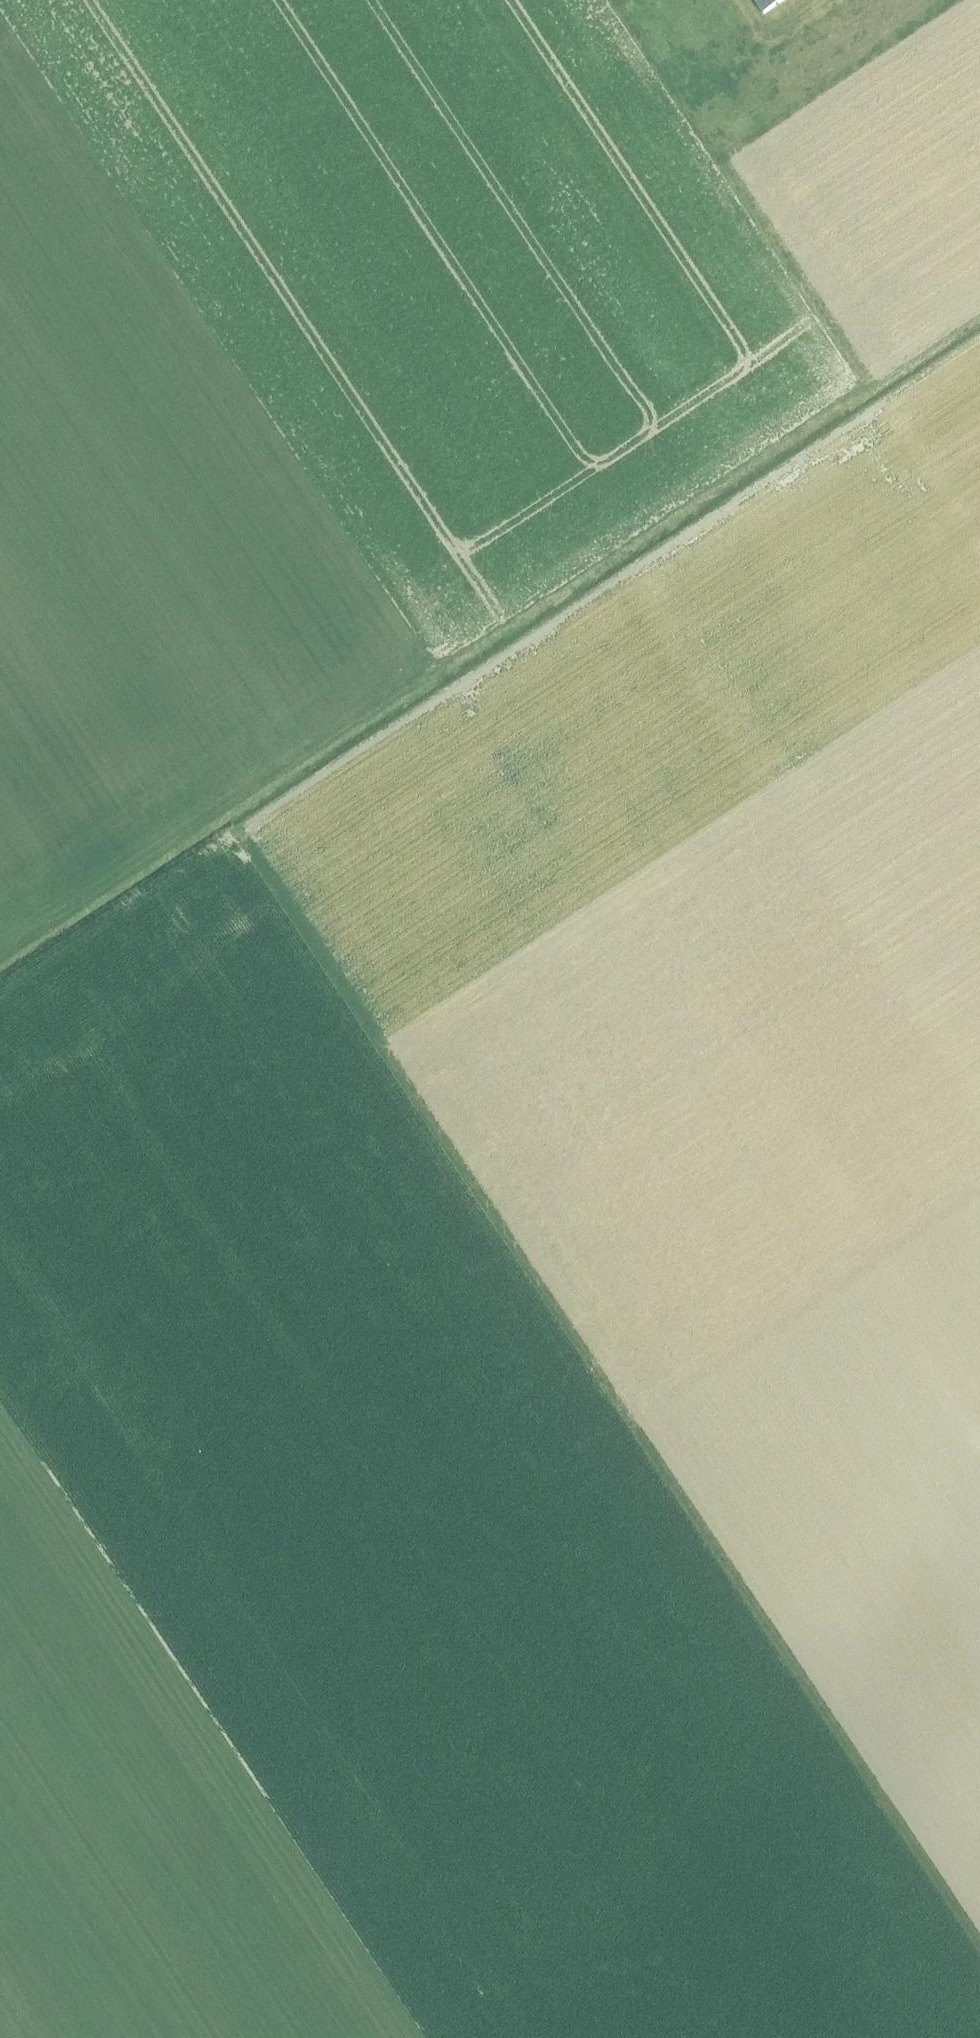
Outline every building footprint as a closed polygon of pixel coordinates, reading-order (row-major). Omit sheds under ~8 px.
[(762,12),(763,14),(775,5),(783,0),(754,0),(762,12)]
